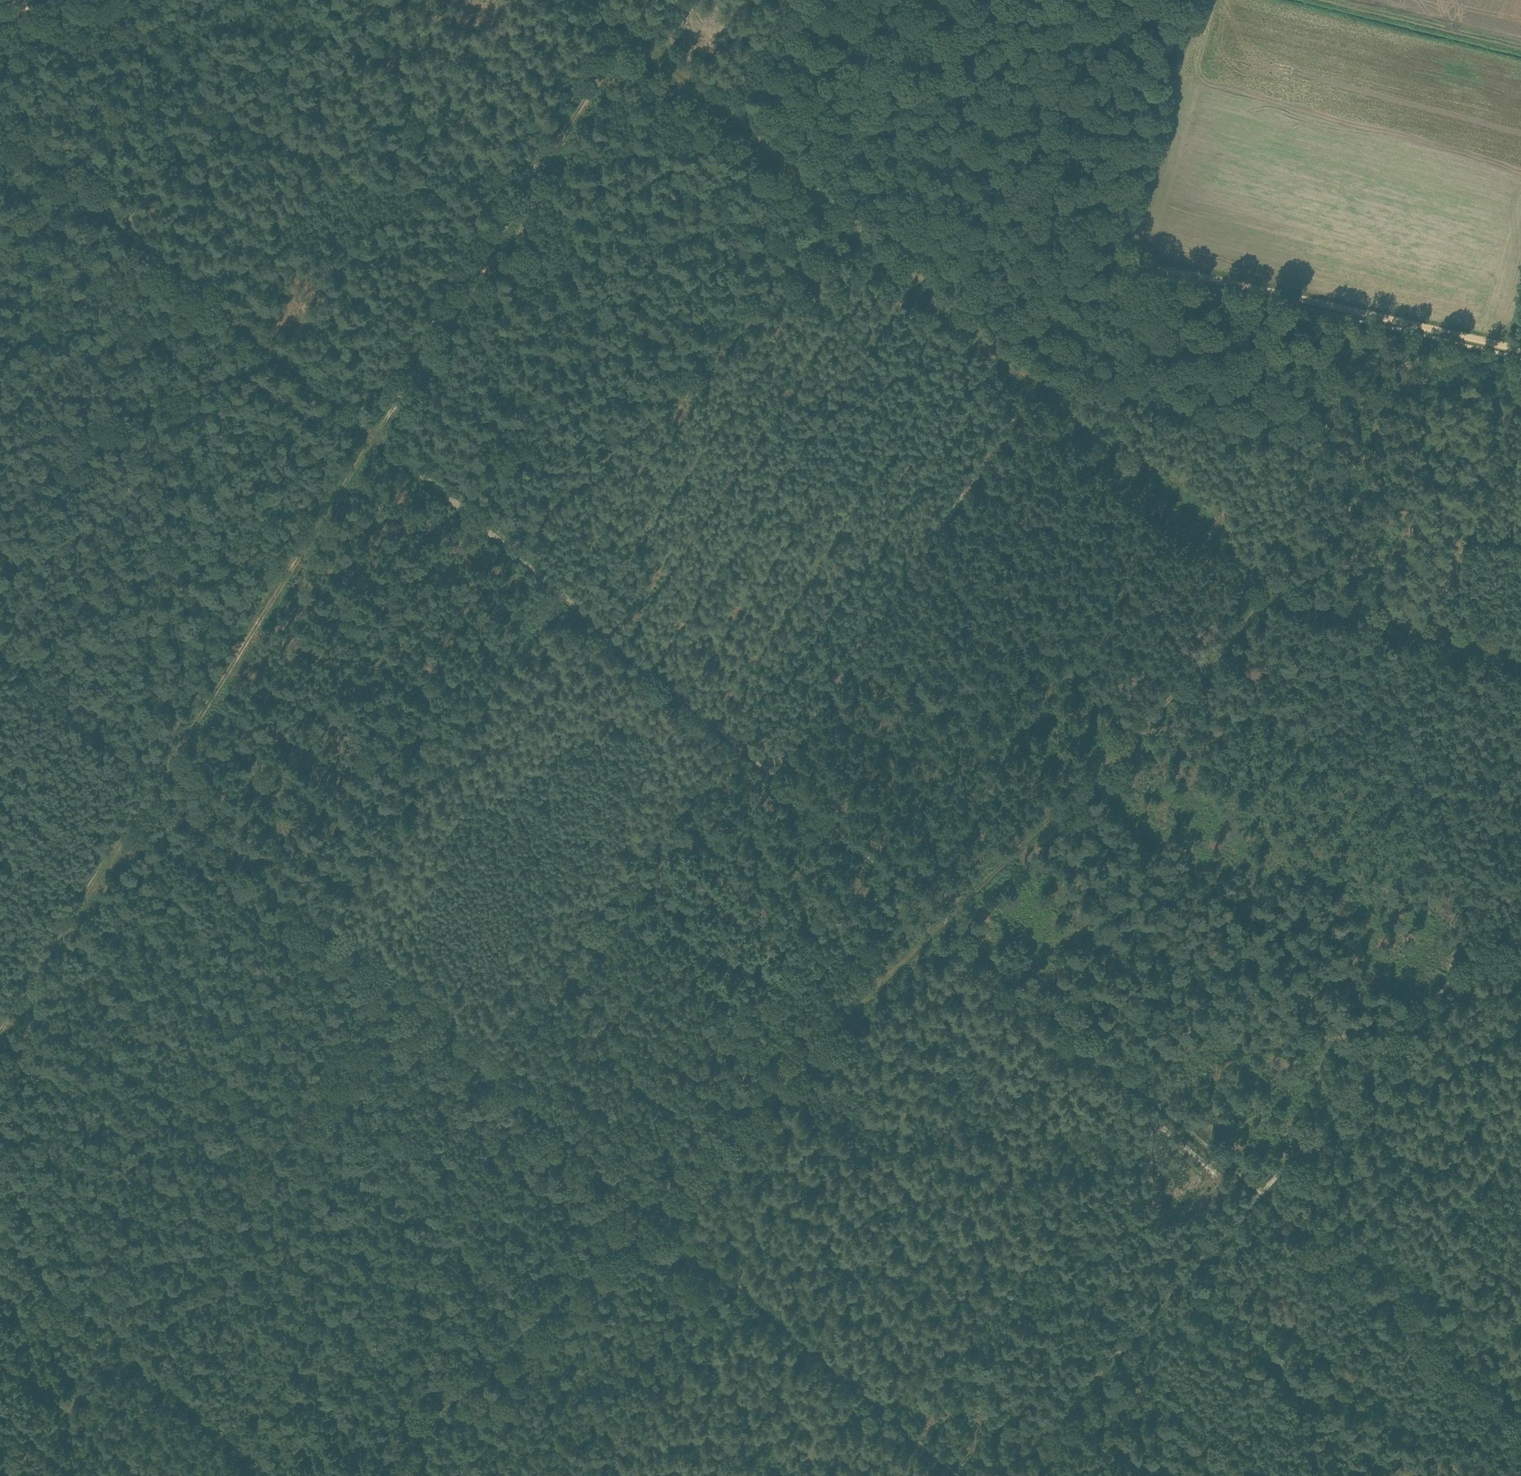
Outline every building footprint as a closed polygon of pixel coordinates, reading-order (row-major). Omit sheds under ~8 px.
[(1319,299),(1318,305),(1332,308),(1333,302),(1319,299)]
